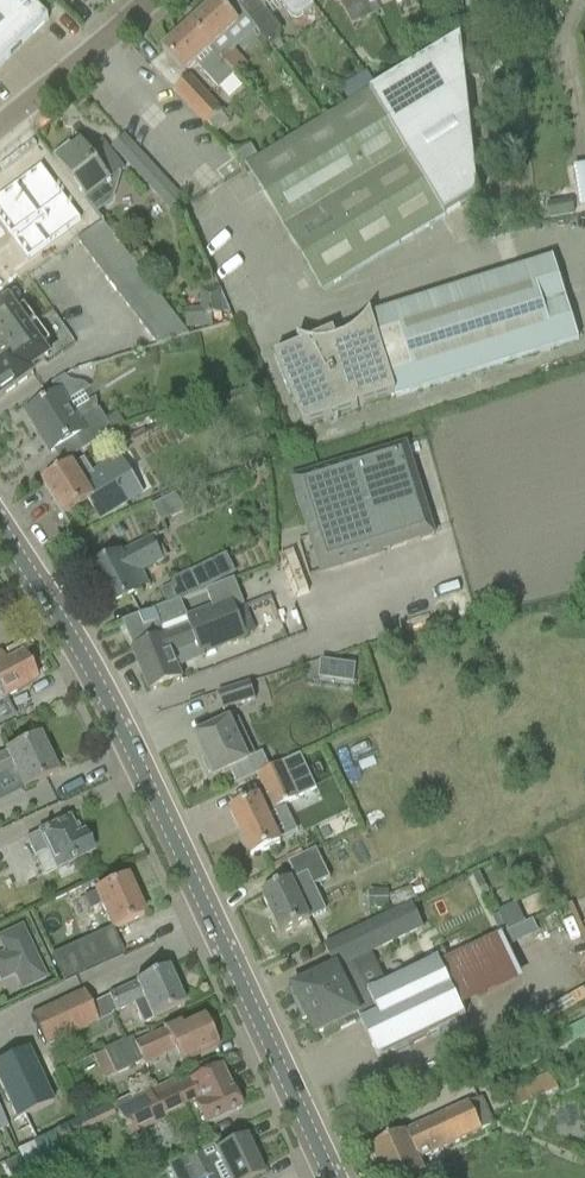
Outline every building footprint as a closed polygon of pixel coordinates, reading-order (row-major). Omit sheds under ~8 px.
[(48,21),(33,4),(37,0),(0,0),(0,68),(48,21)] [(47,16),(57,6),(50,0),(44,0),(37,6),(47,16)] [(238,7),(255,31),(269,50),(279,43),(280,33),(262,9),(274,0),(247,0),(238,7)] [(287,16),(288,18),(296,19),(313,7),(307,0),(275,0),(287,16)] [(346,1),(341,3),(352,26),(374,16),(372,12),(369,6),(366,0),(345,0),(346,1)] [(237,48),(226,37),(239,25),(249,36),(255,31),(238,7),(228,14),(217,2),(215,4),(209,4),(201,11),(201,16),(189,28),(211,50),(219,60),(220,61),(235,76),(245,66),(232,52),(237,48)] [(219,60),(211,50),(189,28),(162,52),(184,75),(195,65),(220,91),(235,76),(220,61),(219,60)] [(369,95),(407,157),(445,219),(477,199),(463,67),(484,65),(481,38),(460,40),(369,95)] [(368,76),(343,86),(347,97),(372,87),(368,76)] [(174,92),(206,127),(220,114),(188,79),(174,92)] [(251,176),(285,231),(407,157),(369,95),(244,171),(248,178),(251,176)] [(69,146),(53,158),(86,201),(88,204),(96,214),(97,216),(112,204),(121,177),(120,175),(124,171),(104,146),(91,156),(82,145),(74,151),(69,146)] [(407,157),(285,231),(322,293),(445,219),(407,157)] [(131,169),(171,212),(182,201),(143,159),(131,169)] [(0,200),(0,225),(28,263),(83,222),(44,168),(0,200)] [(570,202),(549,205),(551,221),(572,217),(570,202)] [(76,240),(89,258),(115,239),(102,222),(76,240)] [(89,258),(103,276),(128,257),(115,239),(89,258)] [(103,276),(116,294),(142,275),(128,257),(103,276)] [(275,355),(304,426),(357,410),(355,407),(396,394),(397,398),(577,341),(552,259),(373,315),(361,325),(350,335),(336,341),(333,332),(306,342),(297,340),(299,345),(275,355)] [(116,294),(130,312),(155,292),(142,275),(116,294)] [(201,310),(185,311),(186,331),(213,329),(213,316),(223,315),(222,290),(200,291),(201,310)] [(130,312),(144,329),(169,310),(155,292),(130,312)] [(33,376),(30,372),(49,358),(9,303),(0,309),(0,400),(33,376)] [(169,310),(144,329),(157,347),(188,336),(169,310)] [(114,434),(106,421),(99,411),(77,425),(73,419),(77,417),(66,398),(62,400),(59,396),(57,396),(28,414),(52,454),(76,440),(83,452),(91,448),(114,434)] [(290,476),(321,573),(435,537),(406,445),(353,461),(352,457),(290,476)] [(128,504),(105,467),(93,474),(84,460),(73,467),(72,465),(42,483),(64,518),(88,503),(100,521),(128,504)] [(89,570),(110,610),(141,593),(133,577),(167,560),(155,537),(89,570)] [(171,587),(160,592),(166,606),(181,601),(199,594),(235,576),(225,557),(189,574),(189,573),(173,580),(171,587)] [(133,650),(235,610),(244,606),(233,580),(206,591),(212,607),(187,617),(181,601),(166,606),(145,615),(123,624),(133,650)] [(200,654),(246,637),(235,610),(133,650),(150,693),(172,684),(182,681),(179,674),(174,657),(198,648),(200,654)] [(277,632),(265,636),(270,648),(281,644),(277,632)] [(1,702),(36,683),(34,680),(36,676),(33,669),(28,669),(22,657),(6,666),(0,655),(0,701),(1,702)] [(317,661),(316,679),(352,682),(354,663),(317,661)] [(218,695),(223,712),(254,702),(249,685),(218,695)] [(236,786),(258,776),(270,770),(261,752),(254,755),(237,719),(195,738),(205,761),(202,762),(208,775),(211,774),(214,779),(230,771),(236,786)] [(56,775),(38,738),(0,757),(0,779),(13,773),(22,792),(56,775)] [(270,770),(258,776),(267,796),(230,813),(231,815),(234,814),(240,827),(238,828),(251,858),(264,852),(264,853),(281,845),(266,815),(299,799),(298,797),(315,789),(300,755),(270,770)] [(43,833),(25,841),(33,859),(34,859),(42,876),(55,871),(56,872),(91,855),(82,836),(77,839),(68,821),(43,833)] [(283,884),(262,894),(281,935),(303,925),(309,922),(308,920),(325,913),(313,887),(329,880),(328,878),(314,849),(287,862),(295,879),(283,884)] [(479,873),(472,877),(478,891),(486,888),(479,873)] [(95,894),(83,900),(88,912),(100,907),(111,929),(112,932),(142,918),(125,880),(95,894)] [(396,894),(402,907),(417,899),(411,887),(396,894)] [(40,914),(50,932),(72,920),(62,902),(40,914)] [(294,991),(290,993),(303,1020),(307,1018),(316,1037),(339,1026),(341,1030),(359,1021),(377,1059),(383,1056),(459,1020),(465,1017),(463,1011),(462,1011),(441,966),(438,960),(432,963),(386,985),(374,991),(369,993),(354,962),(371,954),(424,929),(412,905),(324,947),(335,970),(293,990),(294,991)] [(21,928),(0,938),(0,946),(21,991),(45,980),(21,928)] [(111,929),(51,957),(63,983),(123,955),(112,932),(111,929)] [(183,1008),(166,970),(145,981),(133,986),(108,997),(116,1014),(131,1007),(141,1027),(162,1018),(183,1008)] [(66,1038),(110,1018),(109,1017),(102,1000),(99,1001),(99,1002),(87,1007),(82,994),(28,1019),(40,1046),(42,1049),(66,1038)] [(216,1048),(203,1019),(181,1029),(179,1025),(157,1035),(134,1046),(131,1039),(103,1053),(114,1076),(141,1064),(143,1067),(173,1053),(179,1066),(195,1058),(216,1048)] [(29,1051),(0,1065),(0,1090),(15,1121),(24,1117),(51,1104),(53,1103),(29,1051)] [(177,1088),(173,1080),(131,1100),(130,1097),(113,1105),(128,1139),(183,1112),(192,1133),(240,1111),(232,1093),(231,1093),(219,1068),(177,1088)] [(497,1096),(501,1105),(510,1101),(514,1111),(558,1092),(550,1073),(497,1096)] [(383,1177),(416,1177),(424,1174),(419,1161),(482,1131),(469,1103),(370,1150),(383,1177)] [(169,1170),(168,1170),(172,1177),(260,1177),(262,1177),(245,1140),(216,1154),(212,1146),(199,1152),(200,1155),(186,1162),(183,1158),(166,1165),(169,1170)]
